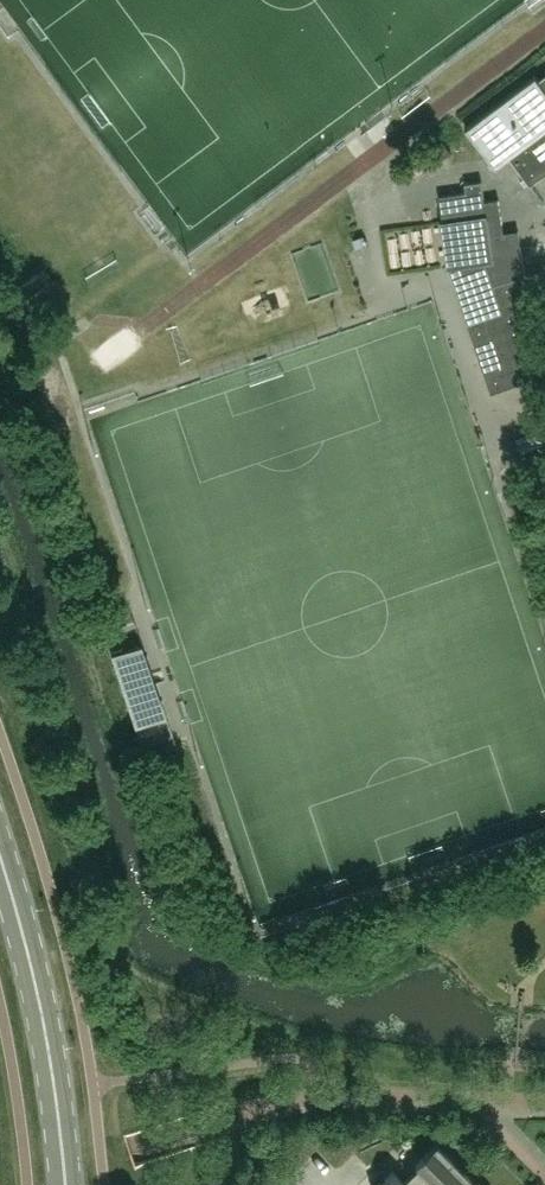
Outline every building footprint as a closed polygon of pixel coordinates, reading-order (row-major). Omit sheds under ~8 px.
[(540,80),(536,75),(466,127),(497,169),(511,159),(531,186),(544,177),(544,76),(540,80)] [(449,269),(469,324),(504,313),(494,286),(526,275),(519,230),(505,233),(500,199),(486,201),(483,181),(466,184),(467,192),(440,196),(443,221),(441,222),(449,269)] [(504,313),(469,324),(493,393),(542,377),(526,275),(494,286),(504,313)] [(531,399),(534,408),(544,404),(541,396),(531,399)] [(134,621),(104,632),(142,746),(173,735),(134,621)] [(436,1144),(415,1164),(417,1166),(403,1180),(393,1170),(378,1184),(477,1184),(436,1144)]
